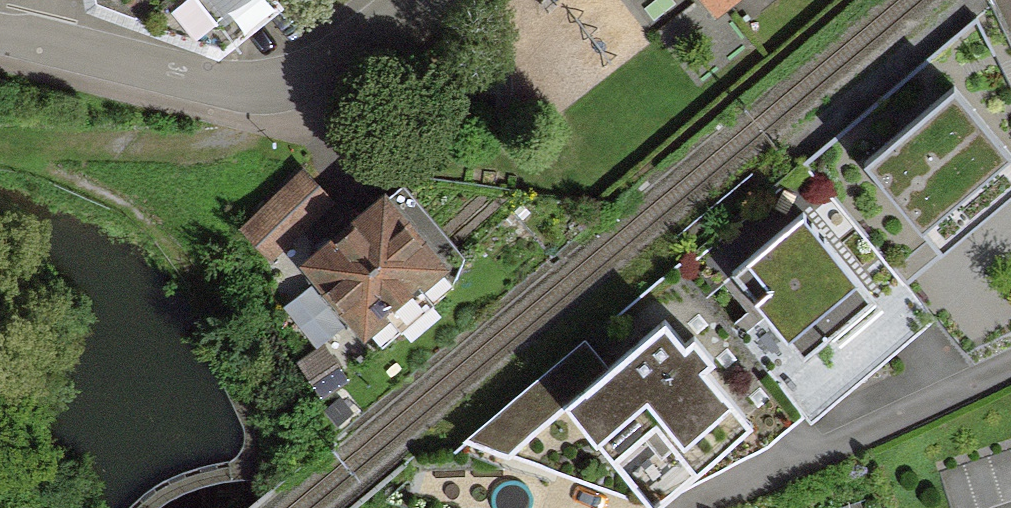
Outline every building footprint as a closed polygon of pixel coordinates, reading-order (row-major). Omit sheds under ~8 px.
[(212,0),(106,0),(108,14),(227,55),(239,33),(212,0)] [(239,33),(281,0),(212,0),(239,33)] [(716,21),(745,0),(701,0),(716,21)] [(864,157),(937,244),(1010,182),(1010,153),(952,83),(864,157)] [(269,260),(341,220),(315,173),(243,212),(269,260)] [(449,269),(384,201),(311,270),(376,338),(449,269)] [(831,212),(738,284),(830,403),(923,332),(831,212)] [(666,315),(569,397),(655,498),(752,416),(666,315)] [(502,447),(559,405),(538,378),(482,420),(502,447)]
